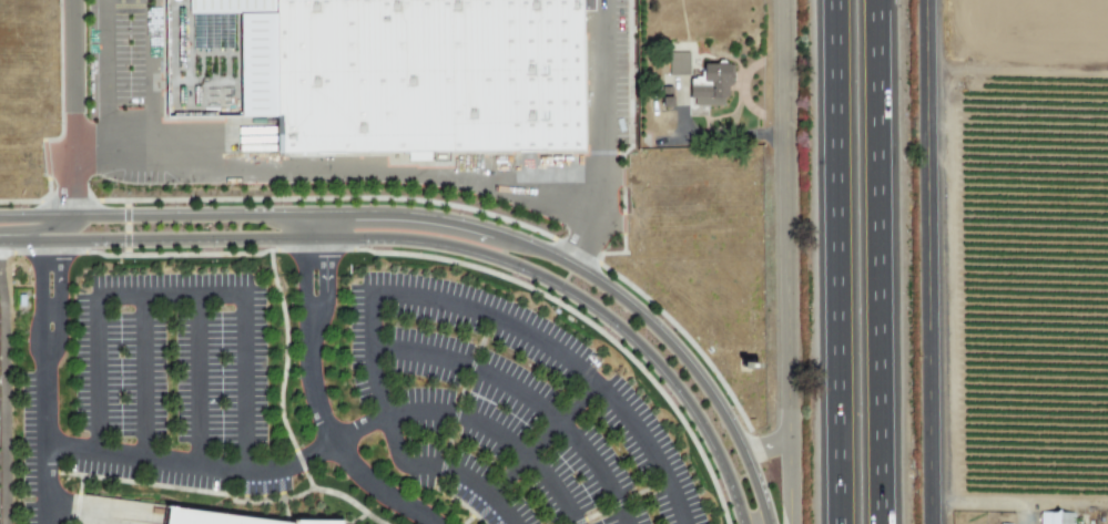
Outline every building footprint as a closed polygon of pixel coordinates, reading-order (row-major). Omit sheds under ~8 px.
[(275,152),(580,151),(581,0),(273,0),(275,152)] [(689,75),(688,52),(668,52),(668,75),(689,75)] [(690,105),(723,106),(723,83),(727,83),(728,64),(701,63),(700,78),(690,77),(690,105)] [(661,107),(671,107),(671,86),(660,87),(661,107)] [(429,153),(407,153),(407,161),(429,161),(429,153)] [(339,521),(167,506),(165,523),(339,523),(339,521)] [(1073,513),(1039,512),(1038,523),(1073,523),(1073,513)]
